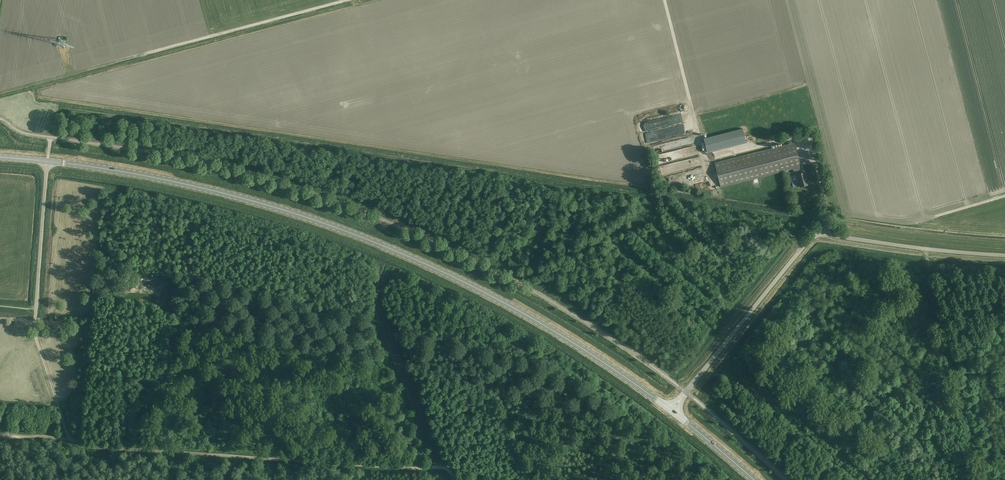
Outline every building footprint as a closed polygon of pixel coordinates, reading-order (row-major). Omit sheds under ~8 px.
[(672,117),(646,122),(648,130),(673,126),(672,117)] [(706,151),(729,147),(727,134),(728,134),(727,133),(719,134),(720,137),(713,138),(714,142),(705,144),(706,151)] [(721,187),(793,169),(799,167),(801,167),(794,142),(715,162),(721,187)] [(673,153),(659,155),(660,163),(674,161),(673,153)] [(800,173),(799,167),(793,169),(795,175),(797,174),(800,187),(808,185),(805,172),(800,173)] [(670,177),(671,184),(706,179),(704,171),(691,173),(691,170),(674,173),(674,177),(670,177)] [(699,190),(704,189),(703,185),(708,183),(707,181),(697,184),(699,190)]
